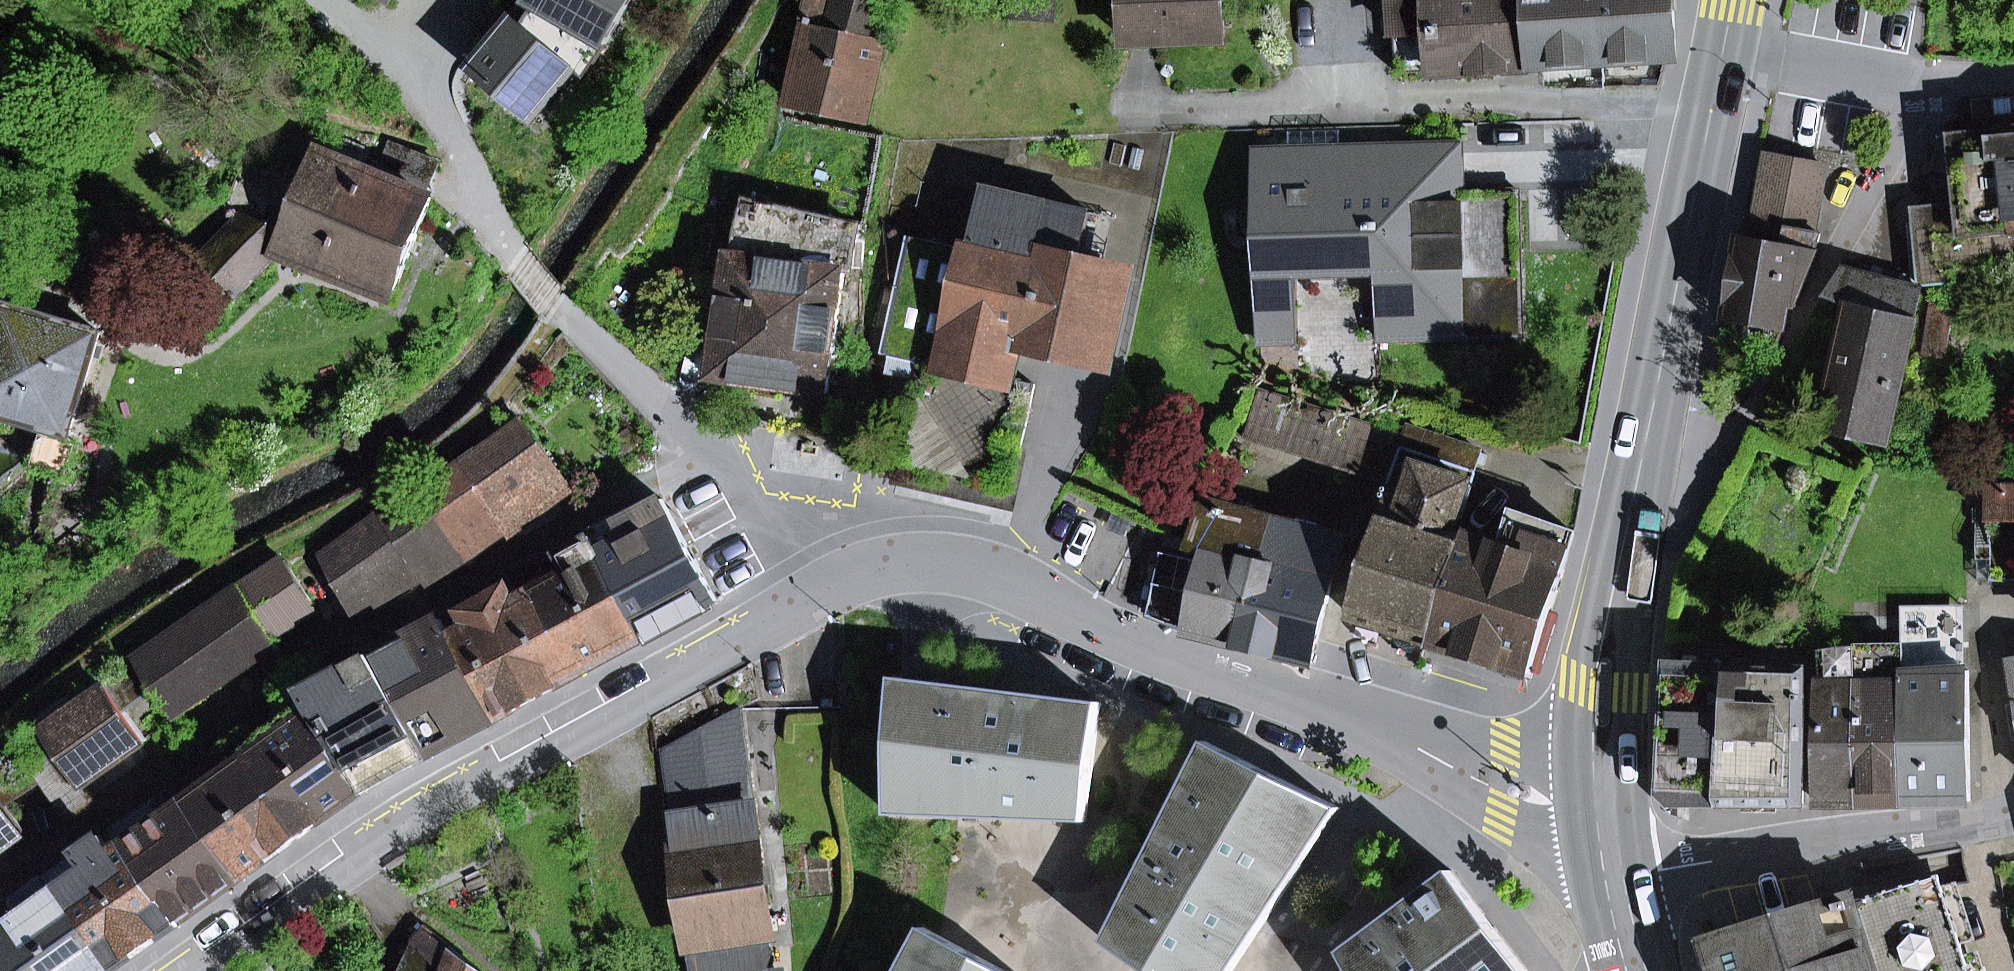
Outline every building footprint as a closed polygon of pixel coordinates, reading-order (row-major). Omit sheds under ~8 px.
[(585,76),(614,31),(566,0),(561,0),(533,43),(585,76)] [(792,103),(867,121),(886,43),(878,41),(888,0),(839,0),(837,5),(818,0),(813,0),(806,25),(811,26),(792,103)] [(1126,40),(1224,37),(1223,0),(1125,0),(1126,40)] [(1398,73),(1531,66),(1527,0),(1395,0),(1398,73)] [(1531,66),(1603,62),(1600,0),(1527,0),(1531,66)] [(1675,58),(1672,0),(1600,0),(1603,62),(1675,58)] [(1997,119),(1998,131),(1951,135),(1956,185),(1959,217),(1914,221),(1920,285),(2013,276),(2013,117),(1997,119)] [(1950,123),(1951,135),(1998,131),(1997,119),(1950,123)] [(239,295),(282,253),(394,295),(432,198),(426,195),(439,164),(387,144),(376,176),(363,170),(371,149),(328,132),(306,189),(288,182),(271,226),(245,214),(203,258),(239,295)] [(1391,194),(1463,192),(1461,144),(1390,146),(1391,194)] [(1379,340),(1523,336),(1519,191),(1463,192),(1391,194),(1390,146),(1255,149),(1258,267),(1377,264),(1377,276),(1379,340)] [(1767,156),(1761,189),(1819,200),(1826,167),(1767,156)] [(1911,189),(1914,221),(1959,217),(1956,185),(1911,189)] [(1761,189),(1755,222),(1788,228),(1813,233),(1819,200),(1761,189)] [(846,270),(842,269),(849,225),(748,202),(736,256),(731,255),(714,378),(828,393),(846,270)] [(983,213),(972,250),(909,235),(882,354),(891,356),(921,362),(917,380),(897,468),(955,481),(956,487),(973,485),(1011,494),(1020,453),(1035,384),(1009,378),(1019,338),(1105,358),(1123,276),(1101,271),(1078,266),(1090,212),(1046,202),(1041,227),(983,213)] [(1114,217),(1090,212),(1078,266),(1101,271),(1114,217)] [(1784,327),(1788,305),(1795,306),(1815,253),(1820,234),(1813,233),(1788,228),(1785,248),(1741,239),(1729,317),(1784,327)] [(1260,343),(1296,342),(1294,278),(1377,276),(1377,264),(1258,267),(1260,343)] [(1887,441),(1921,288),(1843,268),(1826,296),(1849,304),(1828,403),(1838,406),(1833,428),(1887,441)] [(1932,303),(1924,352),(1944,355),(1952,306),(1932,303)] [(48,427),(71,433),(71,432),(100,333),(0,304),(0,326),(2,327),(0,335),(0,413),(48,427)] [(887,373),(917,380),(921,362),(891,356),(887,373)] [(1261,388),(1245,437),(1336,466),(1352,418),(1261,388)] [(1468,538),(1452,534),(1479,451),(1410,428),(1408,436),(1352,418),(1336,466),(1391,484),(1349,614),(1434,642),(1468,538)] [(558,467),(523,420),(463,466),(493,513),(558,467)] [(48,427),(37,467),(70,477),(83,435),(71,432),(71,433),(48,427)] [(428,484),(461,535),(493,513),(463,466),(462,465),(428,484)] [(431,590),(447,579),(507,537),(509,540),(577,493),(558,467),(493,513),(461,535),(416,566),(354,609),(366,626),(427,583),(431,590)] [(383,514),(416,566),(461,535),(428,484),(383,514)] [(1989,488),(1990,559),(1990,581),(2013,581),(2013,487),(1989,488)] [(592,538),(648,637),(717,600),(663,499),(592,538)] [(1189,630),(1188,633),(1239,645),(1270,519),(1207,502),(1192,543),(1187,557),(1164,551),(1149,615),(1189,630)] [(354,609),(416,566),(383,514),(324,556),(350,608),(354,609)] [(1468,538),(1434,642),(1490,660),(1531,673),(1552,606),(1576,535),(1516,515),(1505,550),(1468,538)] [(1313,663),(1344,537),(1270,519),(1239,645),(1313,663)] [(1187,557),(1192,543),(1167,533),(1164,551),(1187,557)] [(528,573),(581,673),(648,637),(592,538),(528,573)] [(239,589),(269,635),(314,606),(285,560),(239,589)] [(452,637),(497,720),(581,673),(528,573),(463,609),(473,626),(452,637)] [(199,697),(274,644),(269,635),(239,589),(163,643),(134,658),(151,681),(177,717),(202,701),(199,697)] [(1904,675),(1965,671),(1963,606),(1903,606),(1902,645),(1904,674),(1904,675)] [(376,655),(431,755),(497,720),(452,637),(442,619),(376,655)] [(1854,646),(1859,803),(1902,802),(1900,674),(1904,674),(1902,645),(1854,646)] [(1821,651),(1820,803),(1859,803),(1854,646),(1821,651)] [(107,686),(121,706),(151,681),(134,658),(132,655),(103,681),(107,686)] [(315,712),(365,791),(431,755),(376,655),(306,694),(315,712)] [(1668,797),(1676,804),(1720,804),(1727,666),(1671,665),(1670,699),(1664,793),(1668,797)] [(1727,666),(1720,804),(1804,803),(1805,669),(1727,666)] [(1900,674),(1902,802),(1970,801),(1969,671),(1965,671),(1904,675),(1904,674),(1900,674)] [(1087,822),(1101,703),(895,677),(890,815),(1087,822)] [(82,786),(147,739),(121,706),(107,686),(42,732),(46,738),(82,786)] [(740,709),(665,747),(675,817),(753,805),(740,709)] [(238,743),(304,834),(365,791),(315,712),(270,744),(261,751),(250,735),(238,743)] [(261,751),(270,744),(259,729),(250,735),(261,751)] [(89,798),(82,786),(46,738),(25,753),(29,759),(0,781),(0,799),(4,804),(42,777),(69,813),(89,798)] [(1150,970),(1233,970),(1340,808),(1206,741),(1137,880),(1106,942),(1150,970)] [(188,802),(243,878),(304,834),(238,743),(228,750),(239,765),(188,802)] [(177,786),(188,802),(239,765),(228,750),(177,786)] [(116,830),(182,922),(243,878),(188,802),(177,786),(116,830)] [(25,831),(4,804),(0,799),(0,848),(25,831)] [(772,933),(753,805),(675,817),(697,970),(753,970),(769,969),(767,933),(772,933)] [(49,878),(116,970),(182,922),(116,830),(49,878)] [(1490,921),(1452,871),(1343,953),(1354,970),(1528,970),(1490,921)] [(1853,897),(1822,906),(1706,941),(1715,970),(1970,970),(1940,875),(1854,901),(1853,897)] [(17,970),(114,970),(116,970),(49,878),(0,913),(0,948),(17,970)] [(924,927),(901,970),(1005,970),(924,927)] [(424,930),(414,945),(449,970),(481,970),(424,930)] [(414,945),(405,970),(449,970),(414,945)]
